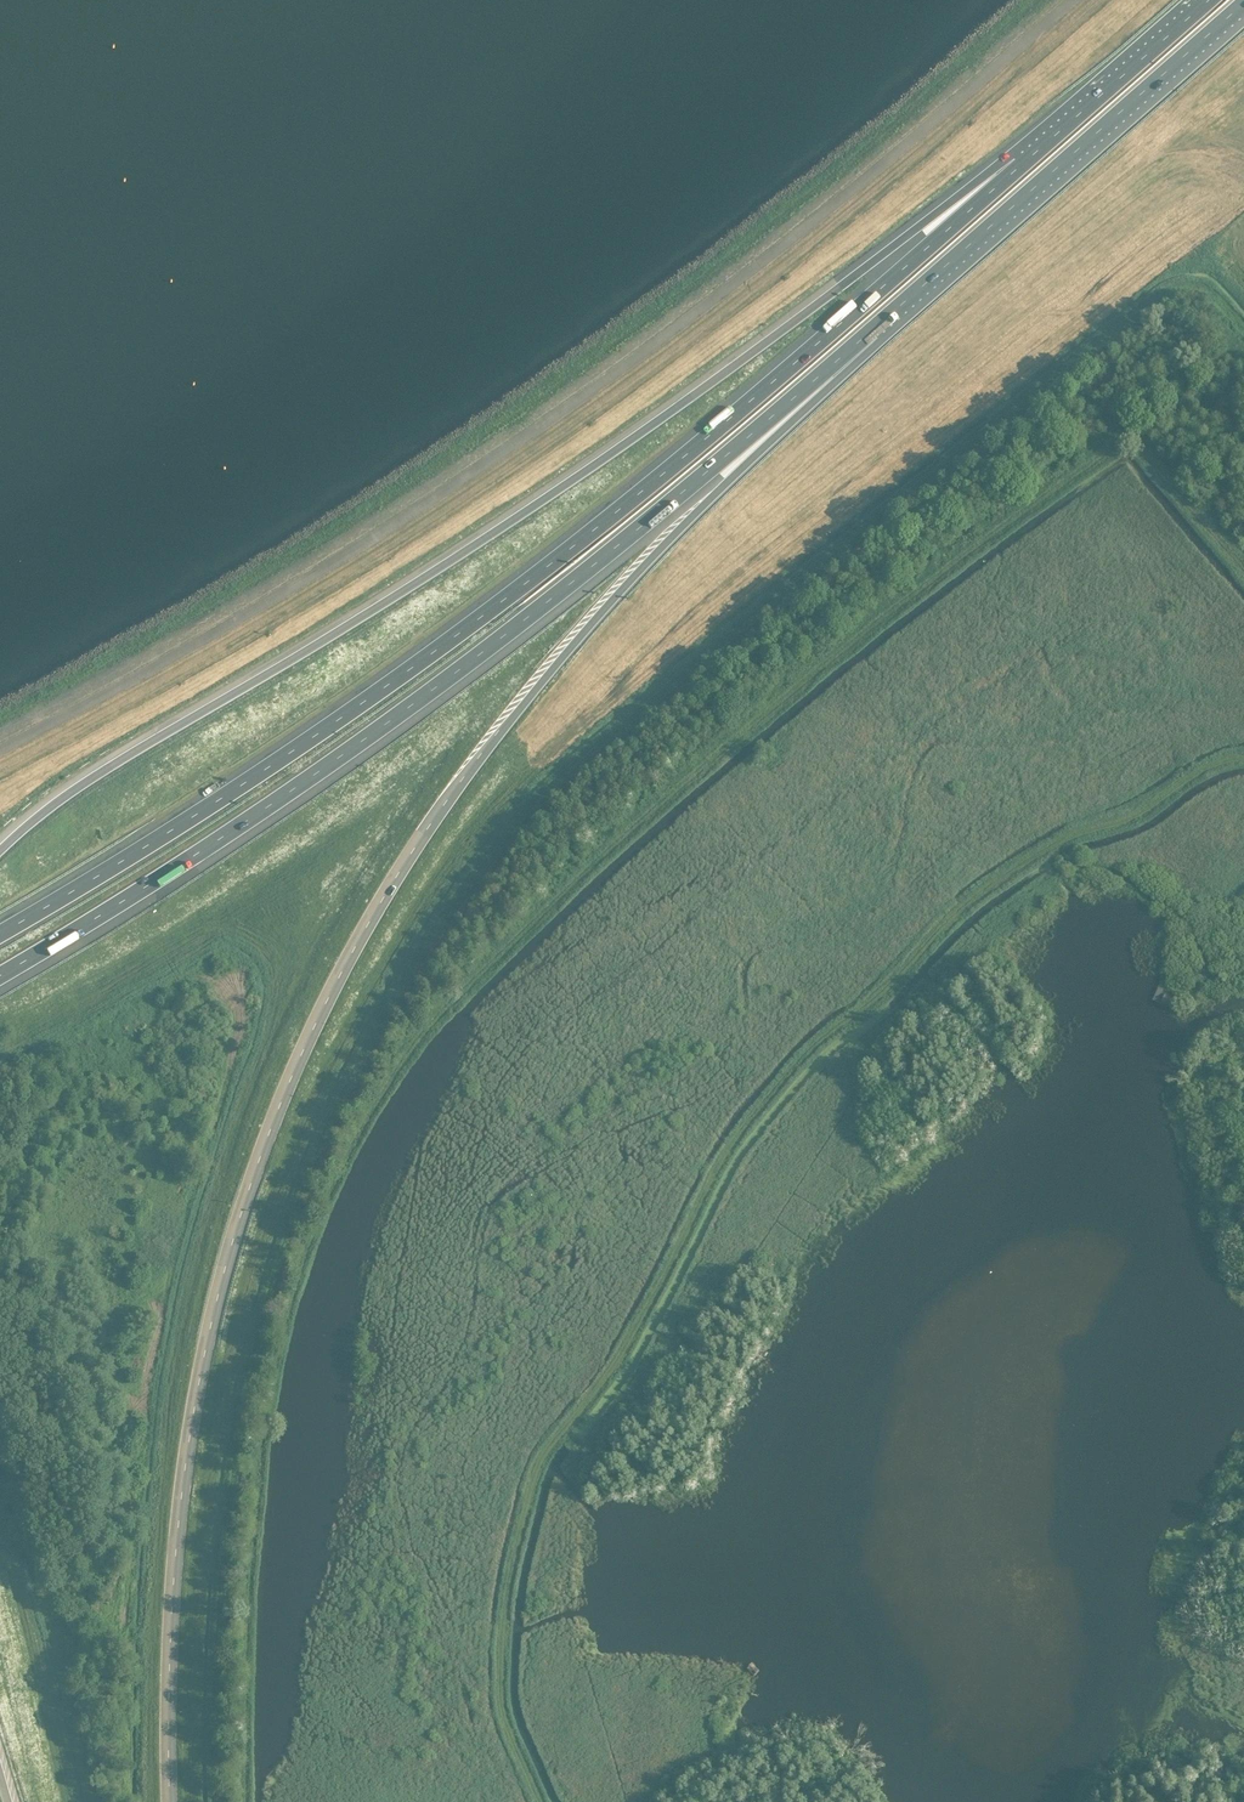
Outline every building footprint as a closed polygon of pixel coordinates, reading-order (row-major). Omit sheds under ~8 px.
[(1022,1683),(1033,1679),(1029,1669),(1019,1674),(1022,1683)]
